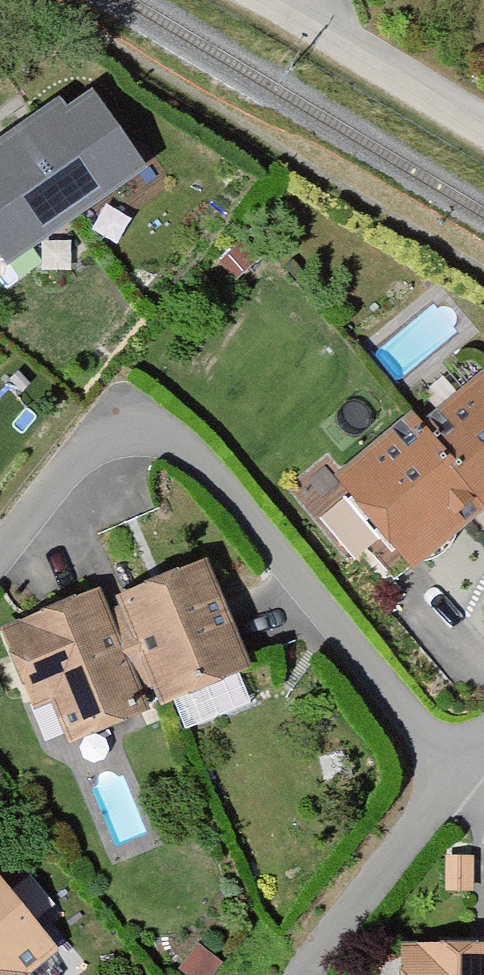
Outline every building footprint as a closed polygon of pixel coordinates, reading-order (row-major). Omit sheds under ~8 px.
[(0,140),(0,247),(14,266),(153,165),(93,79),(0,140)] [(398,569),(467,509),(483,529),(483,382),(417,439),(399,418),(323,483),(398,569)] [(66,748),(236,675),(194,578),(103,617),(87,580),(0,617),(0,702),(11,728),(50,711),(66,748)] [(185,726),(254,701),(245,678),(176,703),(185,726)] [(50,943),(0,885),(0,974),(13,974),(50,943)] [(389,931),(389,974),(483,974),(483,931),(389,931)]
